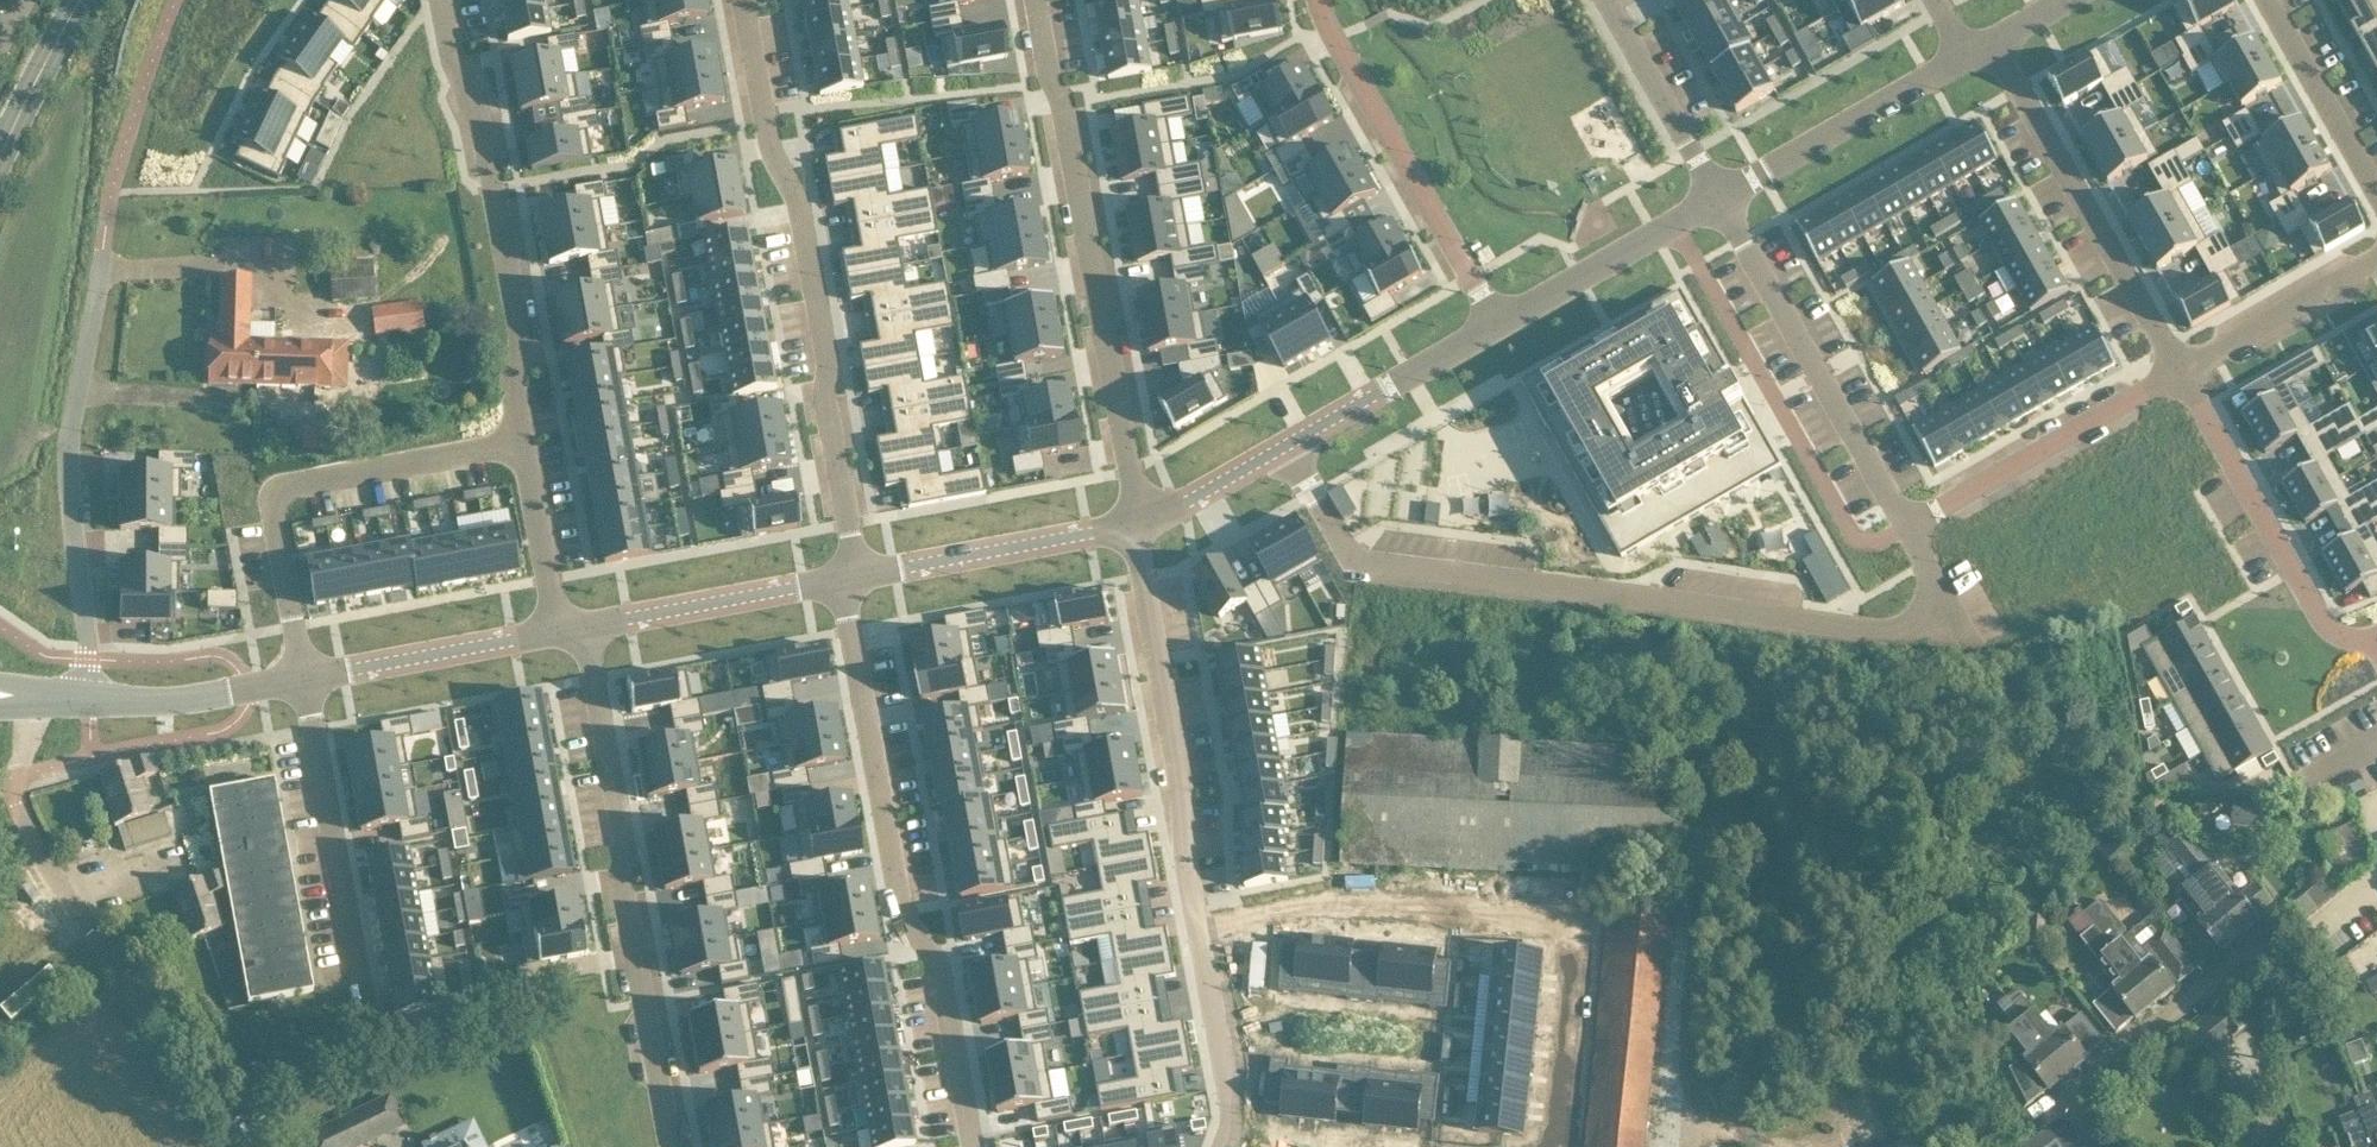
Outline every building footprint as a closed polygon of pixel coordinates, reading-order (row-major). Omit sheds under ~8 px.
[(325,8),(364,35),(373,22),(372,21),(386,1),(385,0),(330,0),(325,8)] [(504,18),(547,10),(545,0),(500,0),(504,18)] [(640,29),(643,46),(673,41),(669,24),(707,17),(704,0),(653,0),(642,2),(647,28),(640,29)] [(806,18),(849,10),(847,0),(803,0),(806,18)] [(929,9),(932,24),(961,19),(958,4),(979,0),(938,0),(938,2),(939,7),(929,9)] [(1096,2),(1100,27),(1143,19),(1140,0),(1107,0),(1096,2)] [(1205,15),(1218,13),(1223,43),(1283,32),(1277,1),(1240,8),(1238,0),(1202,0),(1205,15)] [(1690,27),(1728,5),(1725,0),(1685,0),(1677,4),(1690,27)] [(1839,10),(1855,0),(1833,0),(1839,10)] [(1839,10),(1853,34),(1843,39),(1852,54),(1877,40),(1868,25),(1905,4),(1903,0),(1855,0),(1839,10)] [(2173,8),(2188,34),(2176,41),(2185,57),(2210,43),(2201,27),(2213,20),(2214,21),(2224,16),(2223,15),(2238,6),(2234,0),(2186,0),(2173,8)] [(2340,7),(2360,42),(2376,33),(2376,0),(2353,0),(2340,7)] [(584,3),(574,4),(577,19),(586,17),(584,3)] [(888,3),(879,5),(881,19),(891,17),(888,3)] [(1740,26),(1728,5),(1690,27),(1702,48),(1740,26)] [(309,14),(293,36),(338,68),(338,67),(329,61),(343,42),(353,49),(364,35),(325,8),(317,20),(309,14)] [(547,10),(504,18),(508,41),(551,33),(547,10)] [(849,10),(806,18),(811,43),(854,35),(849,10)] [(1774,34),(1783,29),(1775,17),(1767,22),(1774,34)] [(961,19),(932,24),(935,40),(942,39),(947,69),(1007,58),(1001,27),(964,34),(961,19)] [(1143,19),(1100,27),(1105,53),(1148,45),(1143,19)] [(1175,25),(1166,27),(1169,41),(1178,39),(1175,25)] [(1713,69),(1752,47),(1740,26),(1702,48),(1714,68),(1712,69),(1713,69)] [(1783,29),(1774,34),(1781,47),(1790,42),(1783,29)] [(2360,42),(2376,72),(2376,33),(2360,42)] [(854,35),(811,43),(815,69),(859,61),(854,35)] [(285,64),(274,79),(315,103),(325,89),(324,88),(338,68),(293,36),(278,58),(285,64)] [(549,55),(512,62),(517,87),(573,76),(573,75),(562,77),(558,54),(579,50),(576,36),(547,41),(549,55)] [(2185,57),(2183,58),(2192,74),(2212,63),(2225,87),(2269,61),(2256,38),(2241,46),(2240,45),(2231,51),(2231,52),(2219,59),(2210,43),(2185,57)] [(895,39),(885,41),(888,55),(897,53),(895,39)] [(1178,39),(1169,41),(1171,55),(1181,53),(1178,39)] [(673,41),(643,46),(646,63),(653,62),(658,88),(718,77),(713,50),(676,57),(673,41)] [(1148,45),(1105,53),(1110,79),(1153,71),(1148,45)] [(1753,48),(1752,47),(1713,69),(1725,91),(1763,69),(1751,48),(1753,48)] [(2099,50),(2049,78),(2065,105),(2079,97),(2080,98),(2090,92),(2089,91),(2102,84),(2111,100),(2137,85),(2128,68),(2114,77),(2099,50)] [(1795,51),(1786,55),(1793,68),(1802,63),(1795,51)] [(897,53),(888,55),(891,69),(900,68),(897,53)] [(859,61),(815,69),(820,95),(863,87),(859,61)] [(2269,61),(2225,87),(2238,110),(2258,98),(2258,99),(2268,94),(2268,93),(2283,84),(2269,61)] [(1263,71),(1233,89),(1241,104),(1254,97),(1267,121),(1266,122),(1267,123),(1319,93),(1319,92),(1318,92),(1303,68),(1272,86),(1263,71)] [(1776,91),(1763,69),(1725,91),(1737,113),(1776,91)] [(573,76),(517,87),(521,112),(559,105),(561,120),(597,114),(596,112),(591,113),(588,99),(578,101),(573,76)] [(663,114),(656,115),(659,132),(688,126),(685,110),(723,103),(718,77),(658,88),(663,114)] [(257,92),(246,116),(295,140),(306,118),(307,119),(315,103),(274,79),(266,96),(257,92)] [(2097,128),(2082,137),(2096,160),(2145,132),(2132,109),(2146,101),(2137,85),(2111,100),(2120,115),(2107,122),(2106,122),(2097,127),(2097,128)] [(1218,89),(1204,91),(1205,97),(1207,106),(1221,103),(1219,95),(1218,89)] [(1281,148),(1267,156),(1275,171),(1309,152),(1301,137),(1334,118),(1319,93),(1267,123),(1281,148)] [(1147,122),(1114,128),(1119,154),(1173,144),(1169,120),(1194,115),(1190,97),(1144,106),(1147,122)] [(1205,97),(1194,99),(1198,122),(1209,120),(1207,106),(1205,97)] [(339,101),(332,111),(342,118),(350,108),(339,101)] [(977,105),(948,111),(951,128),(961,126),(966,155),(1023,144),(1017,115),(980,122),(977,105)] [(2223,124),(2231,137),(2255,123),(2248,110),(2223,124)] [(329,114),(323,127),(336,133),(343,120),(329,114)] [(564,135),(527,142),(532,170),(592,159),(587,132),(600,129),(597,114),(561,120),(564,135)] [(246,116),(234,140),(243,144),(236,159),(279,179),(286,163),(285,162),(295,140),(246,116)] [(843,155),(825,158),(829,183),(885,172),(880,148),(921,140),(916,117),(839,131),(843,155)] [(2283,130),(2253,147),(2268,173),(2317,145),(2302,119),(2293,125),(2292,124),(2283,129),(2283,130)] [(1977,122),(1954,135),(1976,173),(1999,160),(1977,122)] [(2263,136),(2255,123),(2231,137),(2238,150),(2263,136)] [(2145,132),(2096,160),(2109,183),(2124,175),(2125,176),(2134,170),(2134,169),(2159,155),(2145,132)] [(1954,135),(1932,148),(1953,186),(1976,173),(1954,135)] [(972,184),(962,186),(964,202),(994,197),(991,181),(1028,174),(1023,144),(966,155),(972,184)] [(1173,144),(1119,154),(1124,180),(1157,174),(1159,189),(1206,180),(1203,163),(1177,168),(1173,144)] [(2317,145),(2268,173),(2282,199),(2270,206),(2279,222),(2304,208),(2295,192),(2307,185),(2308,186),(2318,180),(2317,179),(2332,171),(2317,145)] [(1309,152),(1275,171),(1284,186),(1292,182),(1305,204),(1311,201),(1364,171),(1351,147),(1317,167),(1309,152)] [(312,148),(304,165),(318,171),(326,155),(312,148)] [(1932,148),(1909,161),(1931,198),(1953,186),(1932,148)] [(2175,151),(2149,167),(2156,180),(2183,164),(2175,151)] [(694,156),(664,161),(667,176),(677,174),(682,200),(739,189),(734,163),(696,170),(694,156)] [(1909,161),(1887,173),(1909,211),(1931,198),(1909,161)] [(2144,210),(2129,218),(2144,244),(2193,216),(2179,191),(2194,183),(2183,164),(2156,180),(2166,197),(2153,204),(2153,203),(2143,209),(2144,210)] [(1364,171),(1311,201),(1324,224),(1313,230),(1322,245),(1327,242),(1353,227),(1344,213),(1377,194),(1364,171)] [(885,172),(829,183),(834,207),(852,204),(857,226),(934,212),(930,189),(889,197),(885,172)] [(1887,173),(1865,186),(1886,224),(1909,211),(1887,173)] [(1162,203),(1129,209),(1134,236),(1188,226),(1184,202),(1209,197),(1206,180),(1159,189),(1162,203)] [(577,205),(540,212),(545,238),(604,227),(599,201),(607,200),(604,183),(574,189),(577,205)] [(1865,186),(1843,199),(1864,237),(1886,224),(1865,186)] [(698,224),(676,228),(679,242),(703,237),(709,236),(706,223),(743,216),(739,189),(682,200),(682,201),(693,199),(698,224)] [(2001,189),(1989,196),(1994,204),(2006,197),(2001,189)] [(1237,195),(1226,200),(1228,210),(1234,244),(1257,230),(1241,202),(1237,195)] [(1989,196),(1976,203),(1981,212),(1994,204),(1989,196)] [(994,197),(964,202),(968,219),(975,218),(980,247),(1040,236),(1034,206),(997,213),(994,197)] [(1843,199),(1820,212),(1842,249),(1864,237),(1843,199)] [(2017,199),(1979,221),(1993,244),(2030,223),(2017,199)] [(2304,208),(2279,222),(2288,238),(2301,231),(2316,257),(2365,229),(2350,202),(2335,211),(2334,210),(2325,215),(2325,216),(2313,223),(2304,208)] [(861,248),(842,252),(847,276),(902,266),(898,241),(938,234),(934,212),(857,226),(861,248)] [(1820,212),(1797,225),(1819,263),(1842,249),(1820,212)] [(1957,214),(1944,222),(1949,230),(1961,223),(1957,214)] [(2193,216),(2144,244),(2159,270),(2173,261),(2174,262),(2184,257),(2183,256),(2196,249),(2205,264),(2231,249),(2222,233),(2208,241),(2193,216)] [(1944,222),(1932,229),(1936,237),(1949,230),(1944,222)] [(2030,223),(1993,244),(2005,267),(2043,245),(2030,223)] [(1353,227),(1327,242),(1335,257),(1343,252),(1357,278),(1409,249),(1408,248),(1407,248),(1393,224),(1361,242),(1353,227)] [(1188,226),(1134,236),(1139,262),(1172,256),(1175,272),(1204,267),(1221,263),(1218,245),(1193,250),(1188,226)] [(604,227),(545,238),(550,265),(587,258),(590,273),(619,268),(616,252),(609,253),(604,227)] [(709,236),(703,237),(708,261),(750,253),(746,230),(709,236)] [(991,274),(973,278),(976,294),(1011,288),(1008,272),(1045,265),(1040,236),(980,247),(980,248),(986,247),(987,251),(991,274)] [(673,243),(659,246),(661,255),(675,253),(673,243)] [(1963,245),(1954,250),(1961,262),(1970,258),(1963,245)] [(2043,245),(2005,267),(2018,289),(2056,267),(2043,245)] [(659,246),(644,249),(647,264),(662,261),(661,255),(659,246)] [(939,246),(927,249),(929,261),(942,259),(939,246)] [(1916,246),(1903,254),(1908,262),(1910,261),(1921,255),(1916,246)] [(1409,249),(1357,278),(1358,279),(1367,274),(1381,298),(1364,308),(1373,323),(1399,308),(1390,293),(1423,275),(1409,249)] [(2191,293),(2176,301),(2192,328),(2241,300),(2227,273),(2240,265),(2231,249),(2205,264),(2214,280),(2201,287),(2201,286),(2191,292),(2191,293)] [(750,253),(708,261),(712,284),(755,276),(750,253)] [(1948,253),(1939,258),(1947,271),(1955,266),(1948,253)] [(1903,254),(1891,261),(1896,269),(1908,262),(1903,254)] [(332,304),(376,300),(372,261),(328,265),(332,304)] [(1896,269),(1873,282),(1886,305),(1924,284),(1910,261),(1908,262),(1896,269)] [(1867,264),(1855,272),(1860,280),(1872,273),(1867,264)] [(902,266),(847,276),(851,301),(870,297),(874,319),(951,305),(947,283),(907,290),(902,266)] [(1178,288),(1140,295),(1146,324),(1203,314),(1202,313),(1197,314),(1192,286),(1207,283),(1204,267),(1175,272),(1178,288)] [(2056,267),(2018,289),(2032,312),(2069,291),(2056,267)] [(593,288),(555,295),(560,320),(617,310),(612,285),(622,283),(619,268),(590,273),(593,288)] [(1972,269),(1964,274),(1971,286),(1979,281),(1972,269)] [(1855,272),(1842,279),(1847,287),(1860,280),(1855,272)] [(1303,291),(1280,304),(1308,354),(1331,341),(1312,308),(1325,301),(1310,274),(1297,282),(1303,291)] [(1964,274),(1955,279),(1963,291),(1971,286),(1964,274)] [(681,275),(672,276),(675,290),(684,289),(681,275)] [(755,276),(712,284),(716,306),(759,298),(755,276)] [(266,359),(267,341),(249,340),(250,278),(222,277),(220,340),(210,340),(209,384),(255,385),(256,358),(266,359)] [(1979,281),(1971,286),(1978,299),(1986,294),(1979,281)] [(1924,284),(1886,305),(1899,328),(1936,306),(1924,284)] [(1971,286),(1963,291),(1970,303),(1978,299),(1971,286)] [(1011,288),(976,294),(976,295),(981,294),(985,310),(1003,307),(1008,335),(1057,327),(1051,298),(1014,304),(1011,288)] [(684,289),(675,290),(677,305),(687,303),(684,289)] [(1682,292),(1523,383),(1623,558),(1782,467),(1682,292)] [(759,298),(716,306),(720,328),(763,320),(759,298)] [(2065,301),(2053,308),(2058,317),(2070,310),(2065,301)] [(1995,302),(1987,307),(1994,319),(2002,315),(1995,302)] [(421,303),(371,309),(375,336),(424,330),(421,303)] [(1261,326),(1249,333),(1264,359),(1276,352),(1285,367),(1308,354),(1280,304),(1256,317),(1261,326)] [(878,342),(859,345),(864,370),(919,359),(915,335),(955,327),(951,305),(874,319),(878,342)] [(1936,306),(1899,328),(1911,350),(1949,329),(1936,306)] [(2053,308),(2040,315),(2045,324),(2058,317),(2053,308)] [(617,310),(560,320),(564,345),(602,338),(605,352),(621,349),(634,347),(631,332),(621,334),(617,310)] [(1981,310),(1972,315),(1979,328),(1988,323),(1981,310)] [(1203,314),(1146,324),(1151,354),(1188,347),(1191,363),(1221,358),(1218,341),(1208,343),(1203,314)] [(2343,334),(2352,349),(2364,342),(2376,363),(2376,362),(2376,326),(2372,317),(2343,334)] [(690,320),(680,321),(683,335),(692,334),(690,320)] [(763,320),(720,328),(724,350),(767,343),(763,320)] [(2071,340),(2093,378),(2116,364),(2094,326),(2071,340)] [(1014,364),(995,368),(998,385),(1031,379),(1028,362),(1062,356),(1057,327),(1008,335),(1014,364)] [(2021,327),(2008,334),(2013,342),(2026,335),(2021,327)] [(1949,329),(1911,350),(1925,373),(1962,352),(1949,329)] [(692,334),(683,335),(685,349),(695,348),(692,334)] [(2008,334),(1996,341),(2001,349),(2013,342),(2008,334)] [(2070,390),(2093,378),(2071,340),(2049,353),(2070,390)] [(255,385),(331,387),(332,343),(267,341),(266,359),(256,358),(255,385)] [(767,343),(724,350),(724,351),(728,373),(771,365),(767,343)] [(1973,346),(1960,353),(1965,361),(1977,354),(1973,346)] [(2274,394),(2243,412),(2254,433),(2299,407),(2288,387),(2328,364),(2319,348),(2265,379),(2274,394)] [(605,352),(567,359),(572,386),(626,376),(621,349),(605,352)] [(679,352),(669,353),(672,367),(681,366),(679,352)] [(1960,353),(1948,360),(1953,369),(1965,361),(1960,353)] [(2048,403),(2070,390),(2049,353),(2026,365),(2048,403)] [(1186,388),(1160,403),(1176,430),(1228,400),(1213,373),(1223,368),(1221,358),(1191,363),(1180,365),(1183,381),(1186,388)] [(919,359),(864,370),(868,394),(887,391),(891,413),(968,399),(964,376),(924,384),(919,359)] [(698,364),(688,366),(691,380),(700,378),(698,364)] [(771,365),(728,373),(733,397),(776,389),(771,365)] [(2026,416),(2048,403),(2026,365),(2004,378),(2026,416)] [(681,366),(672,367),(674,381),(684,380),(681,366)] [(626,376),(572,386),(577,411),(625,402),(620,378),(626,377),(626,376)] [(700,378),(691,380),(694,394),(703,393),(700,378)] [(1932,378),(1920,386),(1925,394),(1937,387),(1932,378)] [(2026,416),(2004,378),(1982,391),(2003,428),(2026,416)] [(1031,379),(998,385),(1001,402),(1016,399),(1021,427),(1014,428),(1014,429),(1073,418),(1073,417),(1072,417),(1067,389),(1034,395),(1031,379)] [(1920,386),(1907,393),(1912,401),(1925,394),(1920,386)] [(1959,403),(1981,441),(2003,428),(1982,391),(1959,403)] [(738,396),(709,402),(712,419),(719,417),(724,446),(784,435),(779,406),(741,412),(738,396)] [(895,435),(877,439),(881,463),(937,453),(932,428),(972,421),(968,399),(891,413),(895,435)] [(625,402),(577,411),(581,436),(630,427),(625,402)] [(1937,416),(1959,454),(1981,441),(1959,403),(1937,416)] [(2299,407),(2254,433),(2266,453),(2297,436),(2306,450),(2358,420),(2359,419),(2351,405),(2311,428),(2299,407)] [(666,406),(656,408),(659,422),(668,420),(666,406)] [(2358,420),(2368,437),(2376,432),(2376,410),(2360,420),(2359,419),(2358,420)] [(1959,454),(1937,416),(1914,430),(1935,467),(1959,454)] [(1019,458),(1012,459),(1015,476),(1044,470),(1041,454),(1079,447),(1073,418),(1014,429),(1019,458)] [(668,420),(659,422),(661,436),(671,434),(668,420)] [(2314,464),(2283,482),(2295,503),(2339,477),(2328,457),(2366,436),(2367,437),(2368,437),(2358,420),(2306,450),(2314,464)] [(630,427),(581,436),(586,462),(634,453),(630,427)] [(730,475),(722,476),(725,493),(755,487),(752,471),(789,464),(784,435),(724,446),(730,475)] [(121,470),(121,500),(181,500),(181,471),(194,471),(194,454),(159,453),(159,470),(121,470)] [(634,453),(586,462),(591,487),(639,478),(634,453)] [(937,453),(881,463),(886,487),(904,484),(909,508),(986,493),(982,470),(941,477),(937,453)] [(675,457),(665,459),(668,473),(678,471),(675,457)] [(678,471),(668,473),(671,487),(680,485),(678,471)] [(2295,503),(2306,524),(2338,506),(2346,520),(2376,503),(2376,483),(2351,498),(2339,477),(2295,503)] [(639,478),(591,487),(595,512),(644,503),(639,478)] [(725,493),(720,494),(723,511),(736,508),(741,538),(801,527),(795,497),(758,504),(755,487),(725,493)] [(491,488),(477,491),(479,500),(493,498),(491,488)] [(477,491),(463,493),(465,503),(479,500),(477,491)] [(441,497),(427,500),(428,510),(442,507),(441,497)] [(121,500),(121,530),(159,530),(159,546),(189,546),(189,529),(176,529),(176,501),(181,501),(181,500),(121,500)] [(427,500),(413,503),(414,512),(428,510),(427,500)] [(644,503),(595,512),(600,537),(648,528),(644,503)] [(2323,552),(2335,573),(2376,549),(2376,544),(2368,527),(2376,522),(2376,503),(2346,520),(2354,535),(2323,552)] [(390,507),(376,509),(378,519),(392,516),(390,507)] [(684,507),(675,509),(677,523),(687,521),(684,507)] [(376,509),(362,512),(364,521),(378,519),(376,509)] [(340,516),(326,519),(328,528),(342,526),(340,516)] [(1297,518),(1274,531),(1300,577),(1323,563),(1297,518)] [(326,519),(311,521),(313,531),(327,528),(326,519)] [(687,521),(677,523),(680,537),(689,536),(687,521)] [(511,524),(484,529),(493,577),(520,572),(511,524)] [(648,528),(600,537),(605,564),(653,555),(648,528)] [(484,529),(459,533),(468,582),(493,577),(484,529)] [(1274,531),(1251,545),(1269,578),(1256,585),(1271,611),(1285,604),(1277,590),(1300,577),(1274,531)] [(459,533),(434,538),(443,587),(468,582),(459,533)] [(408,538),(382,543),(391,591),(415,587),(416,591),(418,591),(408,538)] [(409,538),(408,538),(418,591),(443,587),(434,538),(410,543),(409,538)] [(382,543),(357,547),(366,596),(391,591),(382,543)] [(122,592),(121,592),(121,593),(180,593),(180,564),(189,564),(189,546),(159,546),(159,563),(122,563),(122,592)] [(357,547),(332,552),(341,600),(366,596),(357,547)] [(2335,573),(2346,594),(2364,584),(2371,598),(2376,596),(2376,549),(2335,573)] [(332,552),(306,557),(315,605),(341,600),(332,552)] [(1224,560),(1197,575),(1221,618),(1248,603),(1257,619),(1271,611),(1256,585),(1243,593),(1224,560)] [(1051,632),(1039,635),(1042,652),(1047,651),(1077,645),(1074,628),(1111,622),(1106,591),(1046,602),(1051,632)] [(180,593),(121,593),(121,623),(176,623),(176,594),(180,594),(180,593)] [(238,593),(208,593),(208,610),(238,610),(238,593)] [(2188,602),(2176,609),(2181,617),(2193,610),(2188,601),(2188,602)] [(1338,607),(1337,621),(1347,621),(1348,608),(1338,607)] [(949,635),(913,642),(918,670),(975,659),(970,632),(990,628),(987,611),(946,619),(949,635)] [(2145,646),(2143,648),(2159,676),(2212,646),(2197,619),(2178,630),(2177,628),(2175,629),(2176,631),(2146,648),(2145,646)] [(1080,661),(1077,645),(1047,651),(1050,667),(1058,666),(1063,695),(1123,684),(1117,655),(1080,661)] [(2212,646),(2159,676),(2174,702),(2227,672),(2212,646)] [(769,688),(762,689),(765,706),(794,700),(791,684),(829,677),(823,647),(763,658),(769,688)] [(1328,648),(1327,662),(1336,662),(1337,648),(1328,648)] [(1261,649),(1218,657),(1222,681),(1265,673),(1261,649)] [(918,670),(917,670),(923,700),(959,694),(962,710),(979,707),(992,704),(989,688),(982,689),(976,659),(975,659),(918,670)] [(1327,662),(1326,676),(1336,676),(1336,662),(1327,662)] [(686,672),(627,683),(633,713),(670,706),(673,723),(702,717),(699,700),(692,702),(686,672)] [(2227,672),(2174,702),(2189,728),(2242,698),(2227,672)] [(1265,673),(1222,681),(1226,703),(1269,696),(1265,673)] [(1068,724),(1056,726),(1058,741),(1093,735),(1091,720),(1128,713),(1123,684),(1063,695),(1068,724)] [(539,694),(491,703),(496,729),(544,720),(539,694)] [(1325,695),(1324,709),(1334,709),(1334,695),(1325,695)] [(1269,696),(1226,703),(1231,726),(1273,718),(1269,696)] [(2242,698),(2189,728),(2204,754),(2258,723),(2244,698),(2242,699),(2242,698)] [(794,700),(765,706),(768,722),(775,721),(780,747),(839,736),(835,710),(797,717),(794,700)] [(1020,700),(1010,701),(1013,716),(1022,714),(1020,700)] [(2141,702),(2144,716),(2153,714),(2150,700),(2141,702)] [(962,710),(926,717),(930,740),(984,730),(979,707),(962,710)] [(1324,709),(1323,723),(1333,723),(1334,709),(1324,709)] [(2153,714),(2144,716),(2147,730),(2156,728),(2153,714)] [(676,739),(639,746),(643,772),(697,762),(692,736),(705,734),(702,717),(673,723),(676,739)] [(384,740),(346,747),(352,776),(408,766),(403,737),(413,735),(410,718),(380,723),(384,740)] [(1273,718),(1231,726),(1235,748),(1278,740),(1273,718)] [(464,720),(455,722),(457,736),(466,734),(464,720)] [(544,720),(496,729),(496,730),(502,729),(506,753),(549,746),(544,720)] [(2258,723),(2204,754),(2219,781),(2273,750),(2258,723)] [(984,730),(930,740),(934,763),(982,754),(982,753),(976,754),(972,734),(984,731),(984,730)] [(1018,733),(1009,734),(1011,749),(1021,747),(1018,733)] [(466,734),(457,736),(460,750),(469,748),(466,734)] [(1093,735),(1058,741),(1059,743),(1064,742),(1067,756),(1077,754),(1082,780),(1138,770),(1134,743),(1096,750),(1093,735)] [(785,773),(772,775),(775,792),(810,786),(807,769),(844,762),(839,736),(780,747),(785,773)] [(1343,862),(1611,874),(1672,877),(1676,792),(1631,789),(1633,751),(1349,737),(1343,862)] [(1278,740),(1235,748),(1239,771),(1282,763),(1278,740)] [(1329,740),(1328,754),(1338,755),(1339,741),(1329,740)] [(549,746),(506,753),(511,779),(554,771),(549,746)] [(1021,747),(1011,749),(1014,763),(1024,761),(1021,747)] [(2275,753),(2262,760),(2267,769),(2280,762),(2275,753)] [(982,754),(934,763),(938,785),(986,776),(982,754)] [(1328,754),(1328,768),(1337,769),(1338,755),(1328,754)] [(125,766),(100,774),(113,814),(112,815),(116,827),(123,824),(123,823),(151,814),(140,780),(160,774),(154,756),(125,765),(125,766)] [(454,757),(444,759),(447,773),(456,771),(454,757)] [(697,762),(643,772),(648,799),(686,792),(689,808),(718,803),(715,786),(702,788),(697,762)] [(1282,763),(1239,771),(1243,793),(1286,785),(1282,763)] [(408,766),(352,776),(356,802),(413,791),(413,790),(402,792),(397,769),(409,767),(408,767),(408,766)] [(2165,766),(2152,773),(2157,781),(2169,774),(2165,766)] [(1086,806),(1076,808),(1079,823),(1109,817),(1106,803),(1143,796),(1138,770),(1082,780),(1086,806)] [(473,771),(464,773),(466,787),(476,785),(473,771)] [(554,771),(511,779),(516,804),(558,796),(554,771)] [(986,776),(938,785),(942,808),(994,798),(994,797),(985,799),(981,779),(987,777),(986,776)] [(1027,778),(1017,780),(1020,794),(1029,792),(1027,778)] [(314,992),(275,781),(210,793),(249,1004),(314,992)] [(476,785),(466,787),(469,801),(478,799),(476,785)] [(1247,815),(1242,816),(1243,817),(1290,808),(1286,785),(1243,793),(1247,815)] [(810,786),(775,792),(781,791),(784,808),(792,806),(797,834),(796,834),(796,836),(856,824),(856,823),(854,824),(849,796),(813,802),(810,786)] [(1319,789),(1319,803),(1328,803),(1329,789),(1319,789)] [(413,791),(356,802),(362,831),(399,824),(402,841),(432,836),(428,818),(418,820),(413,791)] [(1029,792),(1020,794),(1022,808),(1032,806),(1029,792)] [(2268,796),(2234,794),(2233,824),(2266,826),(2268,796)] [(520,828),(509,830),(509,831),(563,821),(558,796),(516,804),(520,828)] [(994,798),(942,808),(943,809),(946,808),(950,829),(998,820),(994,798)] [(692,825),(654,831),(660,861),(711,851),(705,822),(721,820),(718,803),(689,808),(692,825)] [(1319,803),(1318,817),(1327,817),(1328,803),(1319,803)] [(1247,839),(1242,840),(1242,841),(1290,832),(1286,810),(1290,809),(1290,808),(1243,817),(1247,839)] [(1109,817),(1050,828),(1054,851),(1095,844),(1099,868),(1155,858),(1150,834),(1139,836),(1132,837),(1127,814),(1109,817)] [(998,820),(950,829),(954,852),(1008,842),(1008,841),(1002,842),(998,820)] [(563,821),(509,831),(509,832),(514,857),(568,847),(563,821)] [(1035,822),(1025,824),(1028,838),(1038,836),(1035,822)] [(2333,862),(2341,880),(2375,864),(2355,823),(2338,831),(2349,855),(2333,862)] [(802,864),(789,867),(792,883),(827,877),(824,860),(861,854),(856,824),(796,836),(802,864)] [(466,829),(452,832),(453,841),(467,838),(466,829)] [(1246,863),(1242,864),(1242,865),(1289,856),(1285,834),(1290,833),(1290,832),(1242,841),(1246,863)] [(1038,836),(1028,838),(1031,852),(1040,851),(1038,836)] [(1316,837),(1315,851),(1325,852),(1326,837),(1316,837)] [(2169,845),(2172,849),(2198,881),(2242,935),(2260,921),(2256,915),(2272,902),(2257,883),(2241,897),(2216,866),(2208,872),(2180,837),(2169,845)] [(467,838),(453,841),(455,850),(469,847),(467,838)] [(1008,842),(954,852),(958,874),(1012,864),(1008,842)] [(409,847),(366,855),(370,879),(413,871),(409,847)] [(568,847),(514,857),(518,882),(519,883),(572,873),(568,847)] [(2242,935),(2198,881),(2172,849),(2155,863),(2180,894),(2178,895),(2199,920),(2183,933),(2206,961),(2221,949),(2222,951),(2242,935)] [(448,850),(438,852),(441,866),(450,864),(448,850)] [(711,851),(660,861),(665,890),(703,883),(706,899),(735,894),(732,877),(716,880),(711,851)] [(1315,851),(1314,865),(1324,866),(1325,852),(1315,851)] [(1289,856),(1242,865),(1246,889),(1289,881),(1285,858),(1290,857),(1289,856)] [(1104,893),(1063,900),(1068,923),(1145,908),(1141,886),(1148,885),(1159,882),(1155,858),(1099,868),(1104,893)] [(450,864),(441,866),(443,880),(453,878),(450,864)] [(1012,864),(958,874),(963,898),(1017,888),(1012,864)] [(1044,868),(1034,870),(1037,884),(1046,882),(1044,868)] [(413,871),(370,879),(374,901),(417,894),(413,871)] [(173,889),(186,929),(185,930),(189,942),(196,939),(196,937),(224,928),(213,895),(224,891),(218,874),(198,880),(198,881),(173,889)] [(470,877),(460,879),(461,885),(463,893),(472,891),(470,877)] [(827,877),(792,883),(792,884),(798,883),(801,899),(814,897),(818,923),(872,913),(867,886),(830,893),(827,877)] [(2321,882),(2295,906),(2304,915),(2329,891),(2321,882)] [(537,887),(507,893),(510,910),(519,908),(524,936),(581,925),(576,897),(540,904),(537,887)] [(1611,917),(1586,1146),(1644,1146),(1669,900),(1613,893),(1611,917)] [(417,894),(374,901),(379,924),(422,916),(417,894)] [(463,894),(454,895),(456,910),(466,908),(463,894)] [(709,916),(671,923),(676,949),(735,938),(735,937),(730,938),(725,913),(738,911),(735,894),(706,899),(709,916)] [(1021,899),(961,911),(967,941),(1004,934),(1007,949),(1036,944),(1034,928),(1026,929),(1021,899)] [(2084,914),(2095,928),(2157,1004),(2176,988),(2174,986),(2179,981),(2180,982),(2196,969),(2166,931),(2149,944),(2150,945),(2143,950),(2150,959),(2143,965),(2123,940),(2130,935),(2101,900),(2084,914)] [(466,908),(456,910),(459,924),(468,922),(466,908)] [(1145,908),(1068,923),(1072,945),(1112,937),(1117,962),(1172,952),(1168,927),(1156,929),(1149,931),(1145,908)] [(823,949),(810,951),(813,968),(843,962),(840,946),(877,939),(872,913),(818,923),(823,949)] [(422,916),(379,924),(383,946),(426,938),(422,916)] [(528,966),(515,968),(518,985),(553,978),(550,962),(588,955),(582,925),(581,925),(524,936),(523,936),(528,966)] [(2094,1005),(2102,1015),(2117,1033),(2136,1018),(2137,1019),(2157,1004),(2095,928),(2083,937),(2121,983),(2094,1005)] [(463,932),(453,933),(456,948),(465,946),(463,932)] [(2376,974),(2376,933),(2346,945),(2361,981),(2376,974)] [(1285,945),(1280,992),(1298,994),(1298,992),(1322,995),(1328,940),(1301,937),(1300,947),(1285,945)] [(426,938),(383,946),(387,969),(430,961),(426,938)] [(735,938),(676,949),(681,975),(718,968),(721,985),(750,979),(747,963),(740,964),(735,938)] [(1328,940),(1322,995),(1347,997),(1347,999),(1363,1001),(1368,954),(1354,953),(1355,943),(1328,940)] [(1010,964),(973,971),(978,998),(1034,987),(1029,961),(1039,959),(1036,944),(1007,949),(1010,964)] [(1368,954),(1363,1001),(1381,1002),(1381,1001),(1405,1004),(1411,949),(1384,946),(1383,956),(1368,954)] [(1411,949),(1405,1004),(1429,1006),(1429,1007),(1448,1009),(1452,963),(1437,961),(1438,952),(1411,949)] [(1498,951),(1495,978),(1541,982),(1543,956),(1498,951)] [(1121,986),(1081,994),(1085,1016),(1162,1002),(1158,979),(1165,978),(1177,976),(1172,952),(1117,962),(1121,986)] [(1460,959),(1458,974),(1468,975),(1469,960),(1460,959)] [(430,961),(387,969),(391,991),(434,983),(430,961)] [(469,962),(459,964),(462,978),(471,976),(469,962)] [(882,963),(839,971),(843,995),(886,987),(882,963)] [(0,1009),(11,1022),(60,981),(49,967),(0,1009)] [(1972,979),(1980,990),(1992,979),(1982,967),(1972,979)] [(471,976),(462,978),(464,992),(474,991),(471,976)] [(811,976),(802,977),(804,992),(814,990),(811,976)] [(2366,982),(2373,995),(2376,992),(2376,976),(2366,982)] [(1495,978),(1492,1003),(1538,1008),(1541,982),(1495,978)] [(795,979),(780,981),(783,993),(797,991),(795,979)] [(434,983),(391,991),(395,1015),(438,1007),(434,983)] [(726,1009),(688,1016),(694,1045),(753,1034),(748,1005),(761,1003),(758,985),(723,992),(726,1009)] [(1457,985),(1456,999),(1465,1000),(1467,986),(1457,985)] [(886,987),(843,995),(847,1017),(890,1009),(886,987)] [(1034,987),(978,998),(982,1024),(1020,1017),(1023,1032),(1052,1027),(1049,1011),(1039,1013),(1034,987)] [(2055,1036),(2024,997),(2013,1006),(2025,1021),(2069,1075),(2088,1059),(2087,1057),(2106,1042),(2083,1014),(2055,1036)] [(1456,999),(1454,1013),(1464,1014),(1465,1000),(1456,999)] [(2213,1014),(2191,1031),(2211,1056),(2233,1038),(2234,1040),(2249,1029),(2227,1001),(2212,1012),(2213,1014)] [(1162,1002),(1085,1016),(1089,1038),(1129,1031),(1134,1055),(1189,1045),(1185,1021),(1174,1023),(1166,1024),(1162,1002)] [(1492,1003),(1489,1029),(1535,1034),(1538,1008),(1492,1003)] [(2069,1075),(2025,1021),(2013,1006),(2005,1012),(2017,1027),(2010,1033),(2030,1057),(2026,1060),(2050,1090),(2069,1075)] [(817,1008),(808,1010),(810,1024),(820,1022),(817,1008)] [(890,1009),(847,1017),(851,1039),(894,1031),(890,1009)] [(801,1013),(787,1016),(789,1027),(803,1025),(801,1013)] [(2323,1017),(2296,1026),(2302,1042),(2328,1033),(2323,1017)] [(820,1022),(810,1024),(813,1038),(822,1036),(820,1022)] [(1362,1023),(1361,1033),(1371,1034),(1372,1029),(1368,1024),(1362,1023)] [(1436,1026),(1434,1040),(1443,1041),(1445,1027),(1436,1026)] [(1026,1048),(988,1055),(994,1084),(1050,1073),(1045,1044),(1055,1043),(1052,1027),(1023,1032),(1026,1048)] [(1489,1029),(1487,1054),(1532,1059),(1535,1034),(1489,1029)] [(2351,1030),(2343,1033),(2348,1043),(2356,1040),(2351,1030)] [(894,1031),(851,1039),(856,1062),(898,1054),(894,1031)] [(753,1034),(694,1045),(699,1074),(736,1067),(740,1083),(769,1078),(775,1077),(771,1060),(759,1062),(753,1034)] [(1360,1034),(1359,1047),(1373,1048),(1375,1036),(1360,1034)] [(1445,1035),(1443,1050),(1453,1051),(1454,1036),(1445,1035)] [(1429,1041),(1428,1054),(1442,1056),(1443,1050),(1444,1043),(1429,1041)] [(2364,1043),(2349,1049),(2356,1067),(2371,1062),(2364,1043)] [(1138,1080),(1098,1087),(1102,1111),(1180,1096),(1175,1073),(1183,1072),(1194,1069),(1189,1045),(1134,1055),(1138,1080)] [(1442,1056),(1442,1064),(1451,1065),(1453,1051),(1443,1050),(1442,1056)] [(825,1053),(816,1055),(819,1069),(828,1067),(825,1053)] [(898,1054),(856,1062),(860,1084),(903,1076),(898,1054)] [(1487,1054),(1484,1080),(1530,1085),(1532,1059),(1487,1054)] [(1273,1058),(1268,1105),(1284,1107),(1283,1116),(1309,1119),(1314,1070),(1290,1067),(1291,1060),(1273,1058)] [(2026,1109),(2034,1103),(2045,1094),(2020,1064),(2008,1074),(2015,1087),(2026,1109)] [(1314,1070),(1309,1119),(1336,1122),(1337,1112),(1352,1114),(1356,1067),(1340,1066),(1339,1073),(1314,1070)] [(828,1067),(819,1069),(821,1083),(831,1081),(828,1067)] [(1356,1067),(1352,1114),(1366,1115),(1365,1125),(1392,1128),(1398,1073),(1373,1071),(1374,1069),(1356,1067)] [(1050,1073),(994,1084),(999,1113),(1036,1106),(1039,1122),(1074,1116),(1071,1099),(1055,1102),(1050,1073)] [(1398,1073),(1392,1128),(1419,1130),(1420,1121),(1436,1123),(1441,1076),(1422,1074),(1422,1076),(1398,1073)] [(903,1076),(860,1084),(864,1107),(907,1099),(903,1076)] [(743,1100),(705,1107),(711,1136),(770,1125),(770,1124),(764,1125),(759,1097),(772,1095),(769,1078),(740,1083),(743,1100)] [(1484,1080),(1481,1105),(1527,1110),(1530,1085),(1484,1080)] [(1446,1087),(1445,1102),(1454,1103),(1456,1088),(1446,1087)] [(2376,1105),(2371,1092),(2366,1094),(2358,1098),(2355,1099),(2360,1113),(2343,1119),(2347,1133),(2352,1146),(2376,1146),(2376,1106),(2376,1105)] [(390,1097),(361,1111),(374,1139),(403,1125),(390,1097)] [(834,1098),(824,1100),(827,1113),(836,1112),(834,1098)] [(907,1099),(864,1107),(868,1129),(911,1121),(907,1099)] [(1445,1102),(1443,1116),(1453,1117),(1454,1103),(1445,1102)] [(1481,1105),(1479,1132),(1524,1137),(1527,1110),(1481,1105)] [(374,1139),(361,1111),(306,1137),(310,1146),(358,1146),(374,1139)] [(1138,1111),(1124,1114),(1126,1124),(1140,1121),(1138,1111)] [(836,1112),(827,1113),(830,1127),(839,1126),(836,1112)] [(2250,1146),(2263,1146),(2270,1144),(2258,1113),(2240,1120),(2250,1146)] [(1124,1114),(1110,1117),(1112,1126),(1126,1124),(1124,1114)] [(1094,1120),(1079,1122),(1081,1132),(1095,1129),(1094,1120)] [(1206,1120),(1192,1122),(1194,1132),(1208,1130),(1206,1120)] [(868,1129),(871,1146),(904,1146),(915,1145),(911,1121),(868,1129)] [(1079,1122),(1065,1125),(1067,1134),(1081,1132),(1079,1122)] [(711,1136),(713,1146),(774,1146),(770,1125),(711,1136)] [(1150,1131),(1154,1146),(1181,1146),(1177,1126),(1150,1131)] [(1048,1128),(1034,1130),(1036,1140),(1050,1137),(1048,1128)] [(1129,1140),(1130,1146),(1154,1146),(1150,1131),(1149,1131),(1151,1140),(1131,1144),(1130,1139),(1129,1140)] [(2025,1146),(2058,1146),(2046,1131),(2038,1137),(2025,1146)]
